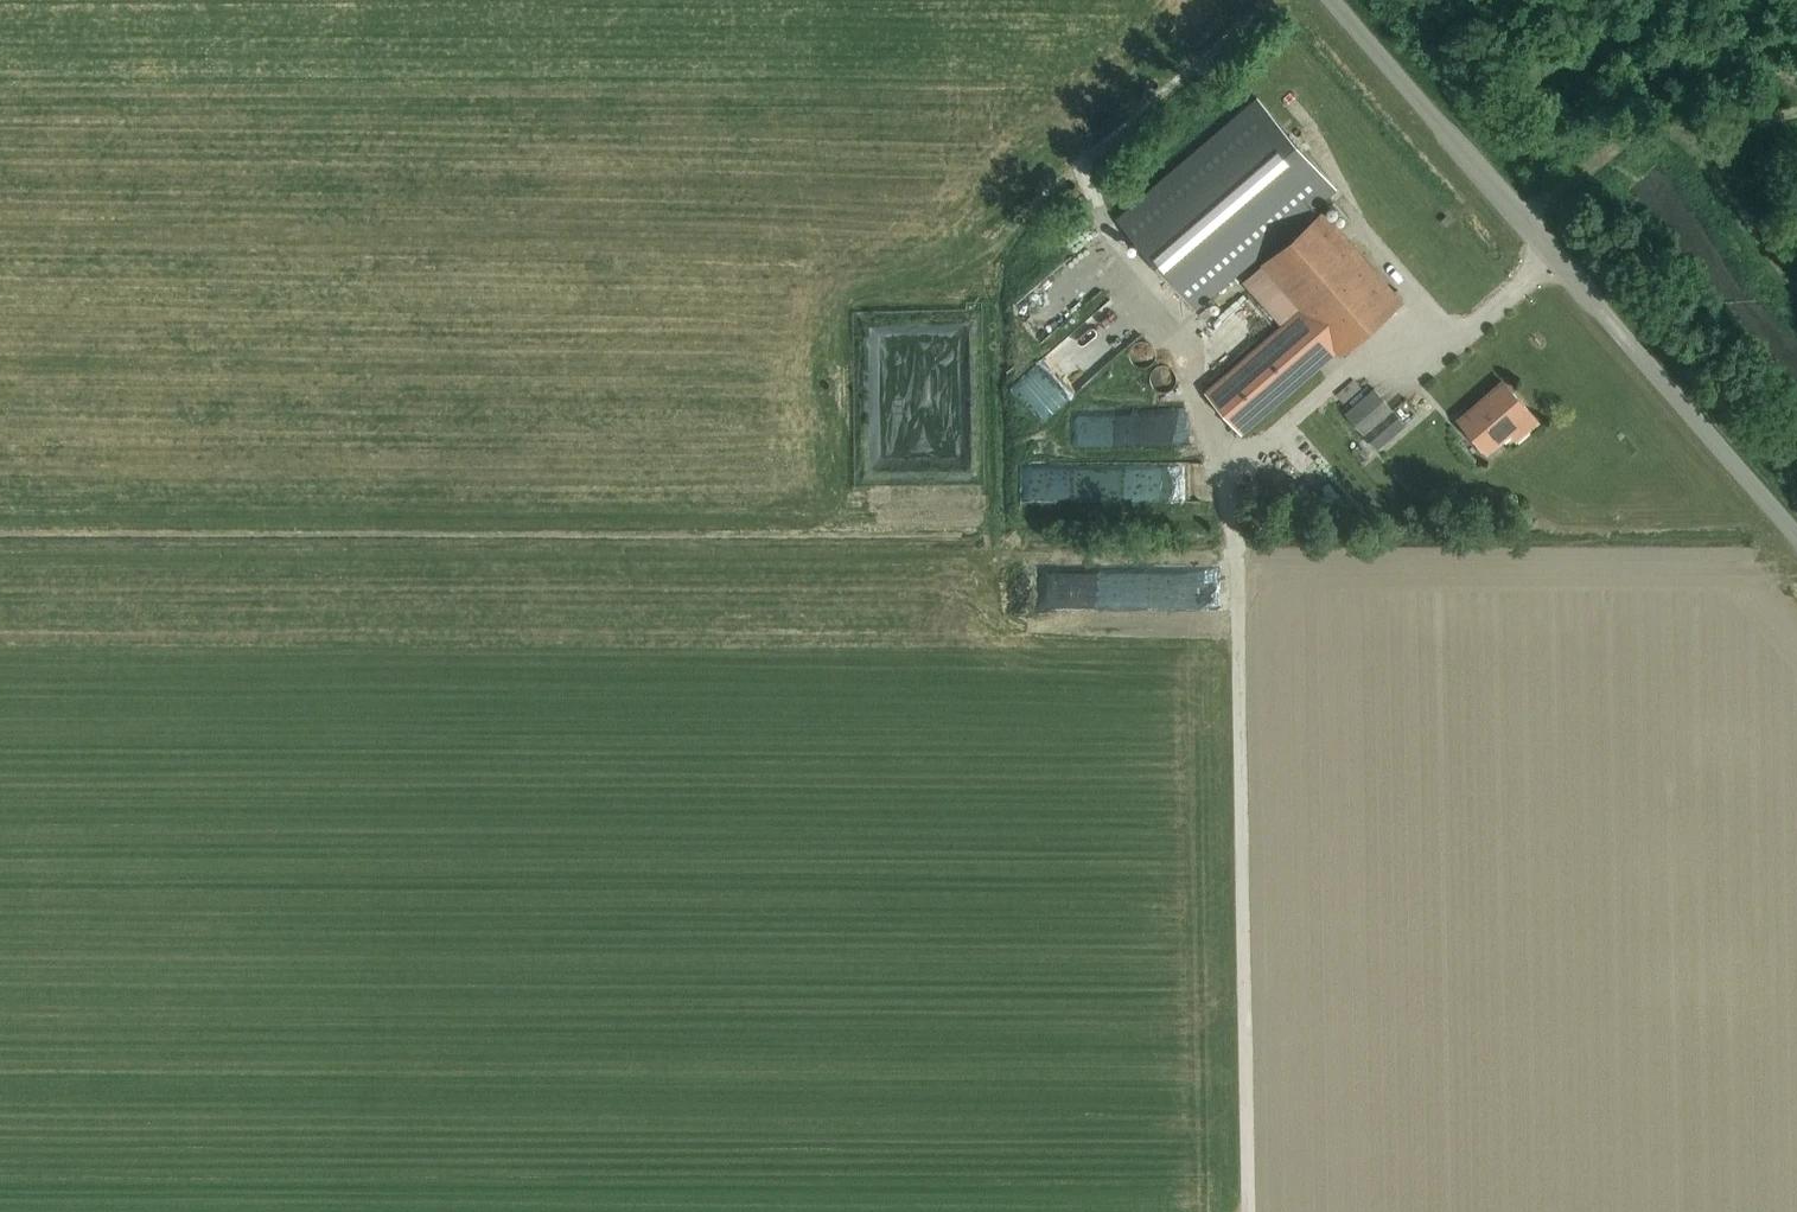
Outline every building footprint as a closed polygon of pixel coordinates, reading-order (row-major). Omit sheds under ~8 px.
[(1238,273),(1314,207),(1326,196),(1248,106),(1117,219),(1195,310),(1238,273)] [(1324,211),(1320,214),(1314,207),(1238,273),(1283,325),(1206,391),(1242,433),(1337,350),(1340,354),(1402,300),(1324,211)] [(1374,364),(1339,390),(1350,404),(1385,379),(1374,364)] [(1516,440),(1538,421),(1503,381),(1459,419),(1488,453),(1510,433),(1516,440)] [(1345,412),(1363,434),(1374,447),(1403,423),(1374,388),(1345,412)] [(1190,407),(1079,409),(1080,441),(1114,440),(1114,425),(1190,423),(1190,407)]
